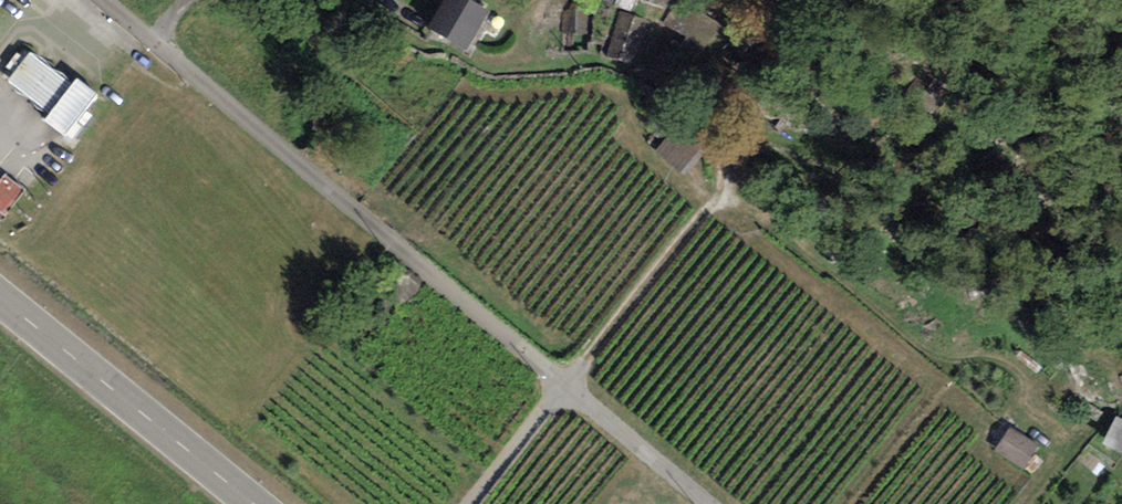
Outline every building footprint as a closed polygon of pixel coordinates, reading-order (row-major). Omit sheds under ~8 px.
[(469,0),(445,0),(429,30),(466,50),(488,10),(469,0)] [(602,1),(633,11),(636,0),(603,0),(602,1)] [(586,13),(565,14),(565,35),(587,35),(586,13)] [(647,22),(620,13),(607,53),(634,62),(647,22)] [(71,85),(30,53),(28,57),(9,81),(49,113),(43,120),(63,136),(97,94),(77,78),(71,85)] [(953,81),(922,62),(900,99),(931,118),(953,81)] [(695,152),(669,132),(652,153),(678,173),(695,152)] [(4,177),(0,181),(0,211),(5,215),(23,191),(4,177)] [(1120,420),(1106,445),(1121,453),(1121,421),(1120,420)] [(1039,446),(1009,427),(993,450),(1024,470),(1039,446)]
